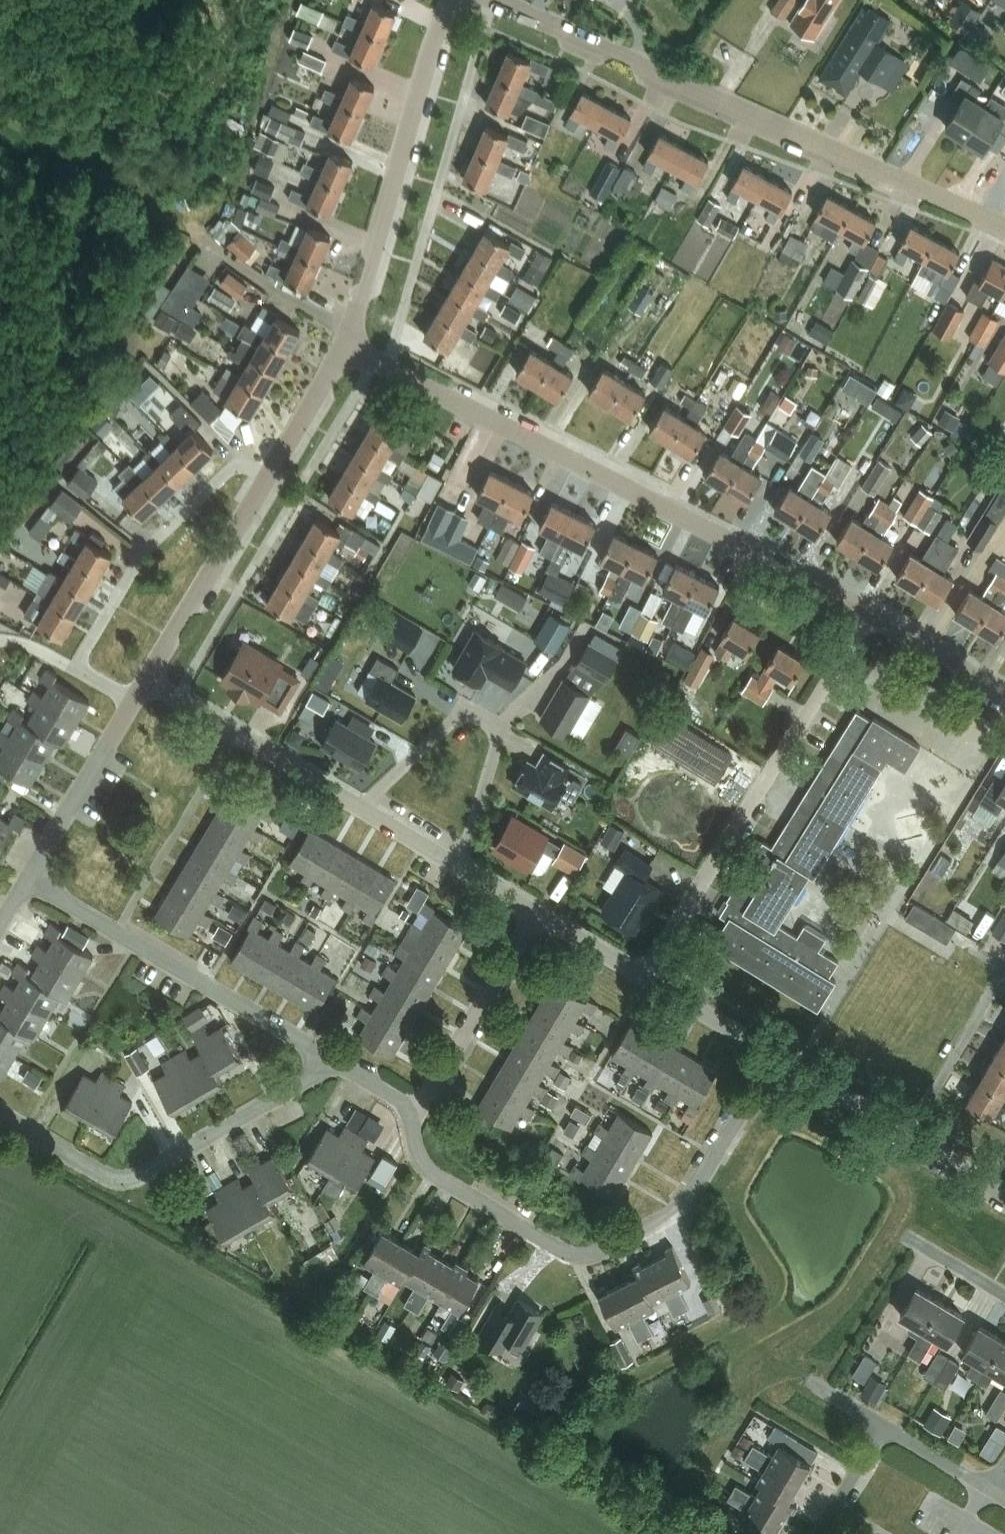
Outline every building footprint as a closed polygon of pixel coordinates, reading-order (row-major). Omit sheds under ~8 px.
[(771,10),(784,19),(797,0),(778,0),(771,10)] [(793,23),(816,37),(838,0),(807,0),(793,23)] [(963,0),(962,0),(948,21),(966,33),(981,12),(963,0)] [(303,2),(298,14),(320,23),(325,12),(303,2)] [(347,14),(343,24),(360,32),(361,29),(384,39),(396,12),(374,2),(365,22),(347,14)] [(830,62),(825,71),(851,87),(862,69),(881,81),(897,55),(879,43),(893,21),(872,8),(871,8),(866,5),(830,62)] [(313,37),(294,29),(290,38),(309,46),(313,37)] [(336,39),(332,48),(350,57),(351,54),(372,64),(384,39),(361,29),(360,32),(353,47),(336,39)] [(960,47),(951,61),(964,69),(973,54),(960,47)] [(551,65),(532,57),(531,60),(509,50),(498,76),(521,86),(522,84),(526,75),(535,78),(538,70),(547,74),(551,65)] [(304,51),(300,61),(322,71),(326,61),(304,51)] [(498,76),(487,103),(509,113),(518,94),(536,101),(540,92),(522,84),(521,86),(498,76)] [(959,102),(943,127),(964,140),(966,138),(986,106),(987,104),(976,97),(982,88),(963,76),(950,97),(959,102)] [(327,87),(322,97),(340,105),(341,103),(363,113),(375,87),(353,77),(344,96),(327,87)] [(575,112),(568,125),(576,129),(583,117),(597,124),(608,104),(584,91),(573,111),(575,112)] [(540,92),(536,101),(555,110),(558,101),(540,92)] [(314,113),(310,123),(328,132),(330,128),(351,138),(363,113),(341,103),(340,105),(332,122),(314,113)] [(274,104),(269,113),(288,122),(292,113),(274,104)] [(608,104),(597,124),(612,132),(605,145),(613,150),(620,137),(622,138),(633,118),(608,104)] [(966,138),(984,149),(998,128),(1004,132),(1004,117),(1004,118),(986,106),(966,138)] [(296,107),(294,113),(306,118),(309,112),(296,107)] [(529,114),(524,127),(546,136),(551,123),(529,114)] [(283,122),(278,133),(302,143),(307,132),(283,122)] [(487,126),(476,151),(499,161),(500,159),(506,144),(524,152),(528,141),(510,133),(509,136),(487,126)] [(652,154),(645,167),(653,171),(660,159),(675,167),(686,147),(661,133),(650,153),(652,154)] [(275,155),(281,140),(269,134),(262,150),(275,155)] [(686,147),(675,167),(689,175),(682,188),(691,192),(698,179),(700,180),(711,160),(686,147)] [(304,163),(300,173),(317,181),(318,179),(341,189),(353,161),(331,151),(322,171),(304,163)] [(476,151),(464,178),(487,188),(495,169),(513,176),(518,166),(500,159),(499,161),(476,151)] [(261,155),(255,169),(267,174),(273,159),(261,155)] [(608,160),(591,192),(604,199),(622,168),(608,160)] [(736,184),(729,197),(737,201),(744,189),(759,197),(770,177),(745,164),(734,183),(736,184)] [(626,166),(612,191),(626,198),(639,174),(626,166)] [(770,177),(759,197),(774,205),(767,218),(775,222),(783,209),(784,210),(795,190),(770,177)] [(252,191),(271,199),(276,187),(257,179),(252,191)] [(293,188),(289,197),(307,205),(308,203),(330,213),(341,189),(318,179),(317,181),(310,196),(293,188)] [(663,186),(656,199),(666,205),(674,192),(663,186)] [(245,191),(241,200),(248,203),(252,194),(245,191)] [(819,214),(812,227),(821,232),(828,219),(842,227),(853,207),(828,194),(817,213),(819,214)] [(262,198),(257,209),(275,217),(280,205),(262,198)] [(711,198),(699,219),(710,226),(722,204),(711,198)] [(853,207),(842,227),(857,235),(850,248),(859,252),(866,240),(867,241),(878,221),(853,207)] [(740,226),(722,216),(716,228),(734,238),(740,226)] [(903,244),(895,257),(904,261),(911,249),(925,257),(937,237),(912,224),(901,243),(903,244)] [(241,226),(238,229),(254,241),(259,235),(241,226)] [(283,237),(278,247),(296,255),(297,253),(319,263),(331,236),(309,226),(300,245),(283,237)] [(487,230),(475,251),(499,265),(500,263),(508,250),(522,258),(526,250),(513,242),(511,244),(487,230)] [(237,231),(226,244),(245,260),(256,246),(237,231)] [(810,243),(791,234),(783,249),(801,259),(810,243)] [(937,237),(925,257),(940,265),(933,278),(941,282),(948,269),(951,271),(961,251),(937,237)] [(539,249),(531,263),(545,270),(553,257),(539,249)] [(475,251),(463,272),(487,286),(488,284),(496,271),(509,279),(514,271),(500,263),(499,265),(475,251)] [(307,288),(319,263),(297,253),(296,255),(289,271),(271,263),(267,272),(279,278),(286,281),(287,279),(304,286),(305,287),(307,288)] [(879,254),(870,271),(878,275),(887,258),(879,254)] [(1004,289),(1004,264),(993,257),(980,281),(975,278),(966,294),(981,303),(990,287),(1002,294),(1004,289)] [(850,302),(870,268),(853,259),(845,273),(832,266),(824,281),(838,289),(835,294),(850,302)] [(230,272),(222,283),(240,297),(248,286),(230,272)] [(463,272),(450,293),(474,307),(476,304),(483,291),(497,299),(502,292),(488,284),(487,286),(463,272)] [(866,302),(867,300),(879,279),(870,274),(858,297),(866,302)] [(279,278),(277,283),(283,286),(286,281),(279,278)] [(286,281),(283,286),(301,294),(305,287),(304,286),(287,279),(286,281)] [(879,279),(867,300),(875,305),(886,283),(879,279)] [(641,284),(629,305),(642,313),(655,292),(641,284)] [(538,296),(518,285),(510,299),(529,311),(538,296)] [(236,301),(216,288),(210,298),(230,311),(236,301)] [(450,293),(439,313),(463,327),(464,325),(472,312),(485,320),(490,312),(476,304),(474,307),(450,293)] [(963,309),(947,301),(933,328),(949,337),(963,309)] [(522,313),(507,304),(501,314),(516,323),(522,313)] [(265,337),(289,351),(302,330),(278,316),(279,314),(265,305),(252,326),(267,335),(265,337)] [(788,309),(775,310),(775,319),(788,319),(788,309)] [(983,345),(998,320),(983,311),(968,336),(983,345)] [(464,325),(463,327),(439,313),(426,334),(450,349),(460,332),(473,340),(478,333),(464,325)] [(835,329),(818,319),(809,333),(827,343),(835,329)] [(267,335),(252,326),(246,322),(239,333),(260,346),(254,355),(253,357),(277,372),(289,351),(265,337),(267,335)] [(192,342),(198,333),(185,325),(179,334),(192,342)] [(486,326),(481,335),(491,341),(497,332),(486,326)] [(786,334),(777,347),(789,354),(797,340),(786,334)] [(989,360),(1004,370),(1004,334),(989,360)] [(553,336),(548,344),(551,346),(560,351),(565,343),(563,342),(553,336)] [(553,361),(538,385),(559,398),(574,374),(561,366),(567,356),(570,358),(576,350),(565,343),(560,351),(553,361)] [(253,357),(254,355),(240,346),(238,349),(232,346),(229,351),(249,364),(242,375),(240,378),(264,392),(277,372),(253,357)] [(532,348),(517,372),(538,385),(553,361),(545,356),(532,348)] [(165,349),(158,363),(165,367),(173,353),(165,349)] [(626,355),(620,363),(622,363),(632,370),(637,362),(636,361),(626,355)] [(446,356),(440,366),(453,373),(458,362),(446,356)] [(473,362),(465,377),(474,382),(482,367),(473,362)] [(637,362),(632,370),(641,375),(642,376),(647,368),(646,368),(637,362)] [(663,388),(675,369),(663,362),(652,381),(663,388)] [(808,366),(807,374),(818,376),(819,367),(808,366)] [(240,378),(242,375),(227,367),(222,375),(237,384),(229,397),(228,399),(251,413),(264,392),(240,378)] [(604,367),(590,390),(611,403),(625,380),(615,374),(604,367)] [(137,386),(136,386),(141,390),(147,384),(148,384),(156,377),(150,371),(142,379),(137,386)] [(851,373),(842,388),(855,396),(864,381),(851,373)] [(222,375),(214,388),(229,397),(237,384),(222,375)] [(625,380),(611,403),(632,416),(647,393),(634,385),(625,380)] [(120,383),(111,394),(119,400),(127,388),(120,383)] [(209,422),(221,410),(202,390),(190,402),(209,422)] [(772,390),(762,406),(771,411),(781,396),(772,390)] [(687,393),(682,400),(693,407),(698,400),(687,393)] [(786,395),(780,406),(791,412),(797,401),(786,395)] [(878,395),(873,404),(884,411),(890,402),(878,395)] [(111,399),(104,408),(114,416),(121,406),(111,399)] [(687,418),(672,442),(693,455),(708,431),(696,424),(702,413),(704,414),(708,406),(707,405),(705,405),(698,400),(693,407),(687,418)] [(177,445),(197,466),(214,449),(195,430),(203,422),(183,402),(171,413),(190,433),(179,444),(177,445)] [(666,405),(651,428),(672,442),(687,418),(676,411),(666,405)] [(737,406),(725,426),(739,435),(752,415),(737,406)] [(102,411),(91,423),(101,432),(112,421),(102,411)] [(945,411),(940,421),(954,429),(959,419),(945,411)] [(380,412),(367,433),(392,448),(393,445),(407,454),(420,433),(405,425),(404,427),(380,412)] [(954,429),(952,433),(962,438),(969,425),(959,419),(954,429)] [(766,421),(756,438),(758,439),(727,488),(748,501),(763,476),(752,470),(766,446),(786,458),(797,440),(766,421)] [(923,423),(911,436),(921,444),(933,431),(923,423)] [(813,431),(800,452),(812,459),(824,438),(813,431)] [(177,445),(179,444),(168,432),(161,439),(172,451),(162,461),(160,462),(179,483),(197,466),(177,445)] [(758,439),(756,438),(747,432),(732,457),(721,450),(706,474),(727,488),(758,439)] [(405,458),(407,454),(393,445),(392,448),(367,433),(355,454),(379,469),(381,466),(389,453),(403,462),(405,458)] [(101,438),(94,445),(102,452),(109,445),(101,438)] [(953,440),(944,446),(951,457),(960,451),(953,440)] [(160,462),(162,461),(150,449),(144,455),(155,467),(145,477),(142,479),(162,500),(179,483),(160,462)] [(446,457),(435,450),(429,462),(439,468),(446,457)] [(355,454),(343,475),(367,489),(369,487),(376,474),(390,483),(395,475),(381,466),(379,469),(355,454)] [(796,522),(838,455),(837,455),(827,472),(817,466),(801,492),(790,485),(776,510),(796,522)] [(832,511),(821,504),(834,483),(839,486),(852,464),(838,455),(796,522),(818,535),(832,511)] [(980,457),(974,466),(987,474),(992,465),(980,457)] [(403,462),(400,467),(413,475),(418,466),(405,458),(403,462)] [(877,458),(860,485),(874,494),(891,466),(877,458)] [(142,479),(145,477),(132,462),(122,472),(135,486),(124,496),(144,517),(162,500),(142,479)] [(85,498),(99,480),(80,465),(66,483),(85,498)] [(413,475),(407,485),(424,495),(435,476),(418,466),(413,475)] [(491,525),(514,480),(491,469),(479,494),(488,499),(478,518),(491,525)] [(343,475),(329,497),(354,512),(364,495),(378,504),(383,495),(369,487),(367,489),(343,475)] [(514,480),(491,525),(501,530),(511,510),(523,517),(536,492),(514,480)] [(405,487),(400,495),(411,501),(416,494),(405,487)] [(918,524),(930,504),(934,497),(920,488),(903,515),(918,524)] [(49,506),(56,511),(70,522),(81,507),(61,491),(49,506)] [(859,553),(888,505),(878,499),(871,511),(869,510),(862,522),(853,516),(838,541),(859,553)] [(558,547),(576,512),(553,500),(541,525),(549,530),(540,549),(553,556),(558,547)] [(439,504),(422,538),(438,546),(452,518),(455,511),(439,504)] [(918,524),(930,531),(942,512),(930,504),(918,524)] [(895,542),(883,535),(898,511),(888,505),(859,553),(880,566),(895,542)] [(468,518),(455,511),(452,518),(438,546),(469,561),(476,548),(458,539),(468,518)] [(983,511),(966,539),(982,549),(1000,521),(983,511)] [(558,547),(553,556),(565,562),(570,553),(567,552),(572,541),(585,548),(598,523),(576,512),(558,547)] [(53,523),(42,515),(30,532),(41,540),(53,523)] [(2,541),(7,532),(12,523),(1,516),(0,518),(0,540),(2,541)] [(342,532),(317,517),(305,538),(330,553),(331,551),(339,538),(359,550),(357,554),(366,559),(371,550),(376,553),(381,545),(347,524),(342,532)] [(77,560),(101,574),(113,553),(102,546),(106,538),(94,531),(90,536),(77,527),(72,536),(86,544),(79,556),(77,560)] [(611,594),(637,543),(615,532),(602,557),(613,563),(600,588),(611,594)] [(917,588),(947,540),(938,535),(923,559),(912,552),(897,575),(917,588)] [(507,537),(496,559),(508,565),(519,543),(507,537)] [(305,538),(293,559),(317,574),(319,571),(326,559),(341,567),(345,559),(331,551),(330,553),(305,538)] [(943,571),(949,562),(958,547),(947,540),(917,588),(938,601),(953,577),(943,571)] [(535,547),(522,541),(509,566),(522,572),(535,547)] [(637,543),(611,594),(621,599),(635,573),(646,579),(659,554),(637,543)] [(77,560),(79,556),(65,548),(59,557),(73,565),(66,578),(64,580),(89,595),(101,574),(77,560)] [(478,556),(474,564),(485,569),(489,561),(478,556)] [(997,556),(990,567),(996,571),(981,594),(970,588),(956,611),(977,624),(1004,579),(1004,561),(997,556)] [(293,559),(280,580),(305,595),(307,592),(314,579),(328,587),(333,580),(319,571),(317,574),(293,559)] [(674,625),(699,574),(678,562),(665,588),(675,593),(661,619),(674,625)] [(64,580),(66,578),(52,569),(40,589),(54,598),(52,601),(76,615),(89,595),(64,580)] [(576,582),(551,569),(540,591),(565,604),(576,582)] [(8,588),(13,579),(0,571),(0,583),(8,588)] [(477,572),(470,583),(480,589),(486,578),(477,572)] [(721,585),(699,574),(674,625),(686,632),(699,606),(708,610),(721,585)] [(579,579),(566,604),(577,609),(589,584),(579,579)] [(1001,606),(1004,600),(1004,579),(977,624),(998,637),(1004,625),(1004,609),(1001,606)] [(280,580),(267,601),(292,616),(302,599),(317,608),(321,601),(307,592),(305,595),(280,580)] [(502,582),(495,594),(508,602),(515,590),(502,582)] [(360,584),(355,593),(362,597),(367,588),(360,584)] [(64,637),(76,615),(52,601),(54,598),(40,589),(36,597),(50,605),(39,622),(64,637)] [(633,602),(621,624),(632,629),(642,610),(643,607),(633,602)] [(389,608),(377,629),(410,648),(422,627),(389,608)] [(658,618),(652,615),(642,610),(632,629),(649,637),(658,618)] [(550,611),(534,638),(556,651),(572,624),(550,611)] [(748,653),(761,631),(735,615),(721,636),(724,638),(716,651),(728,658),(736,645),(748,653)] [(476,628),(453,666),(481,683),(487,672),(511,687),(526,661),(502,647),(503,645),(476,628)] [(606,679),(618,657),(591,641),(578,663),(606,679)] [(676,641),(668,656),(687,667),(695,652),(676,641)] [(262,698),(280,709),(299,678),(280,667),(282,665),(244,642),(222,678),(260,700),(262,698)] [(794,680),(807,659),(780,643),(767,663),(768,664),(760,677),(753,673),(744,688),(766,702),(775,686),(772,684),(779,671),(794,680)] [(702,645),(685,678),(698,685),(715,653),(702,645)] [(402,719),(416,694),(392,680),(399,667),(379,655),(370,669),(380,675),(366,698),(402,719)] [(43,696),(40,702),(76,724),(90,701),(55,679),(58,675),(47,668),(40,680),(50,686),(43,696)] [(583,737),(593,719),(581,712),(592,694),(564,678),(541,717),(569,733),(571,730),(583,737)] [(33,690),(27,701),(37,707),(27,722),(56,740),(63,745),(76,724),(40,702),(43,696),(33,690)] [(313,691),(301,712),(319,722),(331,701),(313,691)] [(4,718),(8,711),(0,706),(0,715),(4,718)] [(9,733),(6,739),(43,761),(56,740),(27,722),(21,718),(24,713),(15,707),(9,717),(16,722),(9,733)] [(728,918),(712,943),(819,1008),(837,979),(831,975),(840,960),(819,947),(799,934),(780,923),(811,873),(815,876),(883,765),(882,764),(886,758),(904,769),(919,745),(872,716),(871,719),(855,710),(852,716),(829,753),(817,772),(824,777),(810,799),(803,795),(803,796),(798,803),(805,807),(792,828),(786,824),(772,846),(762,840),(728,896),(727,898),(729,899),(720,913),(728,918)] [(670,711),(653,738),(717,779),(735,751),(670,711)] [(337,718),(321,744),(360,767),(375,741),(337,718)] [(630,755),(642,735),(628,727),(616,747),(630,755)] [(0,749),(0,764),(30,783),(43,761),(6,739),(9,733),(1,728),(0,731),(0,741),(3,743),(0,749)] [(552,755),(544,768),(529,760),(527,763),(524,763),(520,770),(521,773),(515,784),(553,806),(562,791),(574,798),(587,776),(552,755)] [(0,768),(0,776),(8,781),(12,775),(1,767),(0,768)] [(996,776),(981,800),(999,811),(1004,802),(1004,781),(996,776)] [(232,788),(220,810),(253,830),(255,827),(262,815),(271,820),(276,811),(268,806),(266,809),(232,788)] [(220,810),(207,830),(241,850),(243,848),(250,836),(258,841),(263,832),(255,827),(253,830),(220,810)] [(13,824),(19,828),(24,818),(13,812),(8,820),(0,815),(0,846),(13,824)] [(287,817),(282,826),(294,834),(300,825),(287,817)] [(514,817),(496,847),(529,866),(533,869),(537,871),(543,870),(547,866),(553,855),(555,855),(561,845),(547,836),(514,817)] [(611,822),(601,840),(615,848),(625,830),(611,822)] [(310,828),(290,861),(306,870),(300,880),(310,886),(316,876),(312,874),(332,841),(310,828)] [(207,830),(195,851),(228,872),(230,869),(237,857),(246,862),(251,853),(243,848),(241,850),(207,830)] [(332,841),(312,874),(316,876),(310,886),(330,898),(336,888),(333,886),(352,853),(332,841)] [(566,841),(553,862),(575,874),(587,853),(566,841)] [(653,864),(625,847),(616,862),(629,870),(615,893),(612,894),(605,905),(606,908),(604,911),(635,930),(650,905),(654,907),(664,890),(644,878),(653,864)] [(195,851),(182,872),(216,893),(218,890),(225,877),(233,882),(238,874),(230,869),(228,872),(195,851)] [(943,875),(953,858),(943,852),(933,869),(943,875)] [(355,899),(374,867),(352,853),(333,886),(336,888),(348,895),(342,905),(352,911),(358,901),(355,899)] [(355,899),(358,901),(369,908),(363,918),(372,924),(378,913),(375,911),(394,879),(374,867),(355,899)] [(182,872),(170,893),(203,913),(205,911),(212,899),(221,904),(226,895),(218,890),(216,893),(182,872)] [(248,883),(244,890),(254,896),(258,889),(248,883)] [(418,884),(412,893),(423,899),(428,890),(418,884)] [(170,893),(156,915),(190,935),(200,920),(208,925),(213,916),(205,911),(203,913),(170,893)] [(266,897),(261,905),(271,911),(276,903),(266,897)] [(422,929),(456,950),(468,930),(434,909),(436,907),(426,901),(421,909),(414,921),(414,922),(423,927),(422,929)] [(948,942),(949,940),(957,927),(914,902),(905,917),(948,942)] [(315,903),(310,912),(316,917),(322,908),(315,903)] [(239,905),(233,916),(239,920),(246,909),(239,905)] [(403,908),(399,914),(406,918),(410,912),(403,908)] [(290,910),(284,919),(291,924),(298,915),(290,910)] [(993,931),(1004,938),(1004,911),(993,931)] [(272,940),(270,938),(258,931),(264,921),(255,916),(249,926),(252,927),(232,960),(253,973),(272,940)] [(48,948),(44,954),(81,976),(94,955),(58,933),(61,927),(52,921),(45,933),(54,938),(48,948)] [(423,927),(414,922),(409,930),(402,943),(411,948),(409,951),(443,971),(456,950),(422,929),(423,927)] [(805,924),(799,934),(819,947),(826,936),(805,924)] [(69,925),(64,934),(84,946),(90,938),(69,925)] [(223,925),(217,937),(226,942),(233,931),(223,925)] [(308,927),(302,937),(309,941),(315,931),(308,927)] [(279,943),(284,934),(276,929),(270,938),(272,940),(253,973),(273,985),(293,952),(291,950),(279,943)] [(312,964),(317,955),(305,948),(305,946),(296,941),(291,950),(293,952),(273,985),(295,998),(314,965),(312,964)] [(34,970),(31,975),(59,994),(68,999),(81,976),(44,954),(48,948),(39,943),(31,955),(40,960),(34,970)] [(402,943),(396,952),(405,957),(398,969),(397,972),(430,991),(443,971),(409,951),(411,948),(402,943)] [(314,965),(295,998),(317,1011),(337,978),(334,976),(339,968),(325,960),(326,958),(318,953),(317,955),(312,964),(314,965)] [(367,955),(362,964),(372,970),(377,961),(367,955)] [(0,964),(0,965),(9,971),(13,965),(3,959),(0,964)] [(14,987),(11,993),(47,1015),(59,994),(31,975),(25,972),(28,967),(18,961),(12,971),(21,976),(14,987)] [(397,972),(398,969),(389,965),(384,973),(393,979),(385,992),(384,994),(417,1014),(430,991),(397,972)] [(28,967),(25,972),(31,975),(34,970),(28,967)] [(554,979),(542,999),(575,1019),(576,1017),(583,1005),(594,1011),(599,1002),(588,996),(587,999),(554,979)] [(26,1033),(34,1037),(47,1015),(11,993),(14,987),(5,982),(0,991),(0,995),(7,999),(1,1008),(0,1010),(0,1017),(26,1033)] [(376,986),(372,994),(364,1006),(373,1012),(372,1014),(405,1034),(417,1014),(384,994),(385,992),(376,986)] [(542,999),(530,1020),(562,1040),(564,1037),(571,1025),(581,1031),(586,1023),(576,1017),(575,1019),(542,999)] [(193,1030),(210,1019),(202,1005),(184,1016),(193,1030)] [(368,1021),(359,1036),(392,1056),(405,1034),(372,1014),(373,1012),(364,1006),(359,1015),(368,1021)] [(14,1053),(26,1033),(0,1017),(0,1044),(14,1053)] [(633,1019),(613,1053),(629,1062),(623,1071),(631,1076),(637,1067),(635,1066),(655,1032),(633,1019)] [(530,1020),(517,1041),(550,1061),(551,1058),(558,1047),(568,1053),(574,1043),(564,1037),(562,1040),(530,1020)] [(204,1024),(191,1031),(203,1051),(204,1050),(217,1073),(218,1072),(241,1059),(222,1026),(209,1033),(204,1024)] [(655,1032),(635,1066),(637,1067),(650,1075),(645,1083),(653,1089),(659,1080),(657,1079),(677,1046),(655,1032)] [(993,1059),(1004,1066),(1004,1039),(993,1059)] [(517,1041),(504,1062),(537,1082),(538,1080),(546,1068),(556,1074),(561,1064),(551,1058),(550,1061),(517,1041)] [(1,1076),(14,1053),(0,1044),(0,1075),(1,1076)] [(139,1046),(127,1053),(139,1074),(151,1067),(139,1046)] [(657,1079),(659,1080),(670,1087),(665,1096),(674,1101),(679,1092),(678,1091),(698,1058),(677,1046),(657,1079)] [(185,1048),(174,1055),(199,1098),(224,1083),(218,1072),(217,1073),(204,1050),(203,1051),(191,1058),(185,1048)] [(574,1049),(570,1055),(578,1059),(582,1053),(574,1049)] [(167,1071),(156,1078),(175,1112),(199,1098),(174,1055),(162,1062),(167,1071)] [(678,1091),(679,1092),(692,1100),(687,1109),(695,1114),(701,1105),(699,1103),(718,1070),(698,1058),(678,1091)] [(981,1079),(1004,1093),(1004,1092),(1004,1066),(993,1059),(981,1079)] [(504,1062),(492,1083),(525,1102),(526,1100),(533,1088),(544,1094),(549,1086),(538,1080),(537,1082),(504,1062)] [(32,1069),(27,1079),(37,1085),(42,1075),(32,1069)] [(84,1071),(65,1105),(89,1119),(113,1077),(102,1070),(97,1078),(84,1071)] [(564,1086),(570,1075),(560,1070),(554,1081),(564,1086)] [(621,1074),(616,1082),(623,1086),(628,1078),(621,1074)] [(113,1077),(89,1119),(113,1133),(133,1100),(120,1092),(125,1083),(113,1077)] [(981,1079),(968,1100),(992,1114),(1004,1093),(981,1079)] [(492,1083),(478,1105),(511,1125),(521,1109),(531,1115),(536,1106),(526,1100),(525,1102),(492,1083)] [(643,1102),(649,1092),(638,1086),(632,1096),(643,1102)] [(552,1106),(558,1095),(548,1089),(541,1100),(552,1106)] [(659,1098),(655,1106),(664,1111),(669,1103),(659,1098)] [(360,1130),(369,1116),(356,1108),(348,1122),(360,1130)] [(687,1109),(682,1116),(691,1121),(695,1114),(687,1109)] [(601,1120),(596,1129),(606,1135),(607,1132),(641,1152),(654,1130),(621,1110),(611,1126),(601,1120)] [(369,1116),(360,1130),(375,1138),(384,1122),(370,1114),(369,1116)] [(571,1118),(564,1130),(574,1135),(581,1124),(571,1118)] [(328,1127),(307,1160),(330,1175),(357,1133),(345,1126),(339,1135),(328,1127)] [(589,1141),(583,1150),(593,1156),(595,1153),(628,1173),(641,1152),(607,1132),(606,1135),(598,1147),(589,1141)] [(354,1190),(375,1157),(362,1149),(368,1140),(357,1133),(330,1175),(322,1188),(336,1197),(344,1183),(354,1190)] [(553,1147),(547,1157),(557,1162),(563,1153),(553,1147)] [(257,1153),(245,1160),(257,1181),(257,1180),(269,1202),(270,1201),(294,1189),(276,1156),(262,1163),(257,1153)] [(383,1153),(369,1178),(382,1186),(396,1161),(383,1153)] [(576,1162),(571,1171),(581,1177),(583,1174),(616,1194),(628,1173),(595,1153),(593,1156),(586,1168),(576,1162)] [(216,1170),(207,1174),(214,1188),(223,1183),(216,1170)] [(239,1179),(228,1185),(250,1227),(276,1212),(270,1201),(269,1202),(257,1180),(257,1181),(244,1188),(239,1179)] [(221,1200),(207,1207),(225,1240),(250,1227),(228,1185),(216,1191),(221,1200)] [(324,1218),(329,1215),(320,1200),(315,1203),(324,1218)] [(329,1215),(324,1218),(331,1229),(336,1227),(340,1224),(334,1212),(329,1215)] [(385,1225),(365,1259),(377,1266),(365,1285),(373,1290),(402,1241),(389,1233),(392,1229),(385,1225)] [(336,1239),(341,1236),(336,1227),(331,1229),(336,1239)] [(402,1241),(373,1290),(380,1294),(392,1275),(403,1282),(406,1277),(406,1276),(423,1246),(418,1245),(415,1249),(402,1241)] [(415,1282),(404,1302),(411,1306),(441,1257),(429,1249),(431,1245),(426,1242),(423,1246),(406,1276),(406,1277),(415,1282)] [(668,1253),(655,1259),(681,1312),(689,1308),(679,1287),(690,1281),(672,1245),(666,1248),(668,1253)] [(441,1257),(411,1306),(418,1310),(430,1291),(439,1297),(459,1262),(456,1260),(454,1264),(441,1257)] [(633,1265),(636,1270),(651,1301),(663,1295),(673,1316),(681,1312),(655,1259),(642,1266),(640,1261),(633,1265)] [(467,1272),(469,1268),(459,1262),(439,1297),(451,1304),(440,1323),(449,1329),(479,1279),(467,1272)] [(632,1277),(618,1284),(644,1336),(653,1332),(643,1313),(655,1307),(651,1301),(636,1270),(630,1273),(632,1277)] [(604,1286),(597,1290),(615,1326),(626,1320),(636,1341),(644,1336),(618,1284),(606,1290),(604,1286)] [(919,1336),(940,1301),(917,1287),(901,1314),(914,1322),(909,1330),(919,1336)] [(715,1294),(704,1300),(710,1312),(721,1306),(715,1294)] [(505,1320),(492,1312),(478,1336),(501,1350),(508,1337),(523,1346),(543,1312),(518,1297),(509,1312),(505,1320)] [(919,1357),(929,1342),(934,1333),(947,1341),(963,1314),(940,1301),(919,1336),(910,1351),(919,1357)] [(385,1319),(376,1333),(387,1340),(396,1326),(385,1319)] [(979,1379),(1003,1338),(981,1325),(965,1353),(975,1359),(967,1372),(979,1379)] [(622,1335),(610,1341),(623,1365),(635,1359),(622,1335)] [(979,1379),(987,1384),(995,1371),(1004,1377),(1004,1339),(1003,1338),(979,1379)] [(423,1340),(417,1349),(425,1354),(431,1345),(423,1340)] [(446,1360),(453,1348),(441,1340),(434,1352),(446,1360)] [(959,1363),(937,1350),(923,1375),(945,1388),(959,1363)] [(865,1354),(852,1374),(864,1381),(876,1361),(865,1354)] [(452,1371),(446,1381),(460,1389),(466,1379),(452,1371)] [(865,1389),(862,1393),(876,1401),(883,1389),(869,1381),(865,1389)] [(986,1412),(997,1419),(1004,1405),(1004,1390),(1001,1388),(986,1412)] [(532,1405),(525,1417),(538,1425),(545,1413),(532,1405)] [(950,1415),(934,1406),(924,1424),(940,1433),(950,1415)] [(995,1457),(1004,1442),(1004,1426),(997,1421),(980,1448),(995,1457)] [(814,1463),(796,1453),(803,1443),(779,1429),(773,1439),(780,1443),(772,1455),(753,1443),(748,1452),(798,1481),(806,1469),(810,1471),(814,1463)] [(745,1434),(741,1441),(750,1447),(754,1440),(745,1434)] [(737,1444),(732,1451),(740,1456),(744,1449),(737,1444)] [(744,1459),(763,1470),(756,1482),(762,1485),(762,1484),(792,1502),(792,1501),(795,1496),(791,1493),(798,1481),(748,1452),(744,1459)] [(736,1483),(731,1491),(783,1521),(790,1509),(794,1511),(798,1505),(792,1501),(792,1502),(762,1484),(762,1485),(756,1495),(736,1483)] [(727,1498),(747,1510),(740,1521),(762,1533),(776,1533),(783,1521),(731,1491),(727,1498)]
